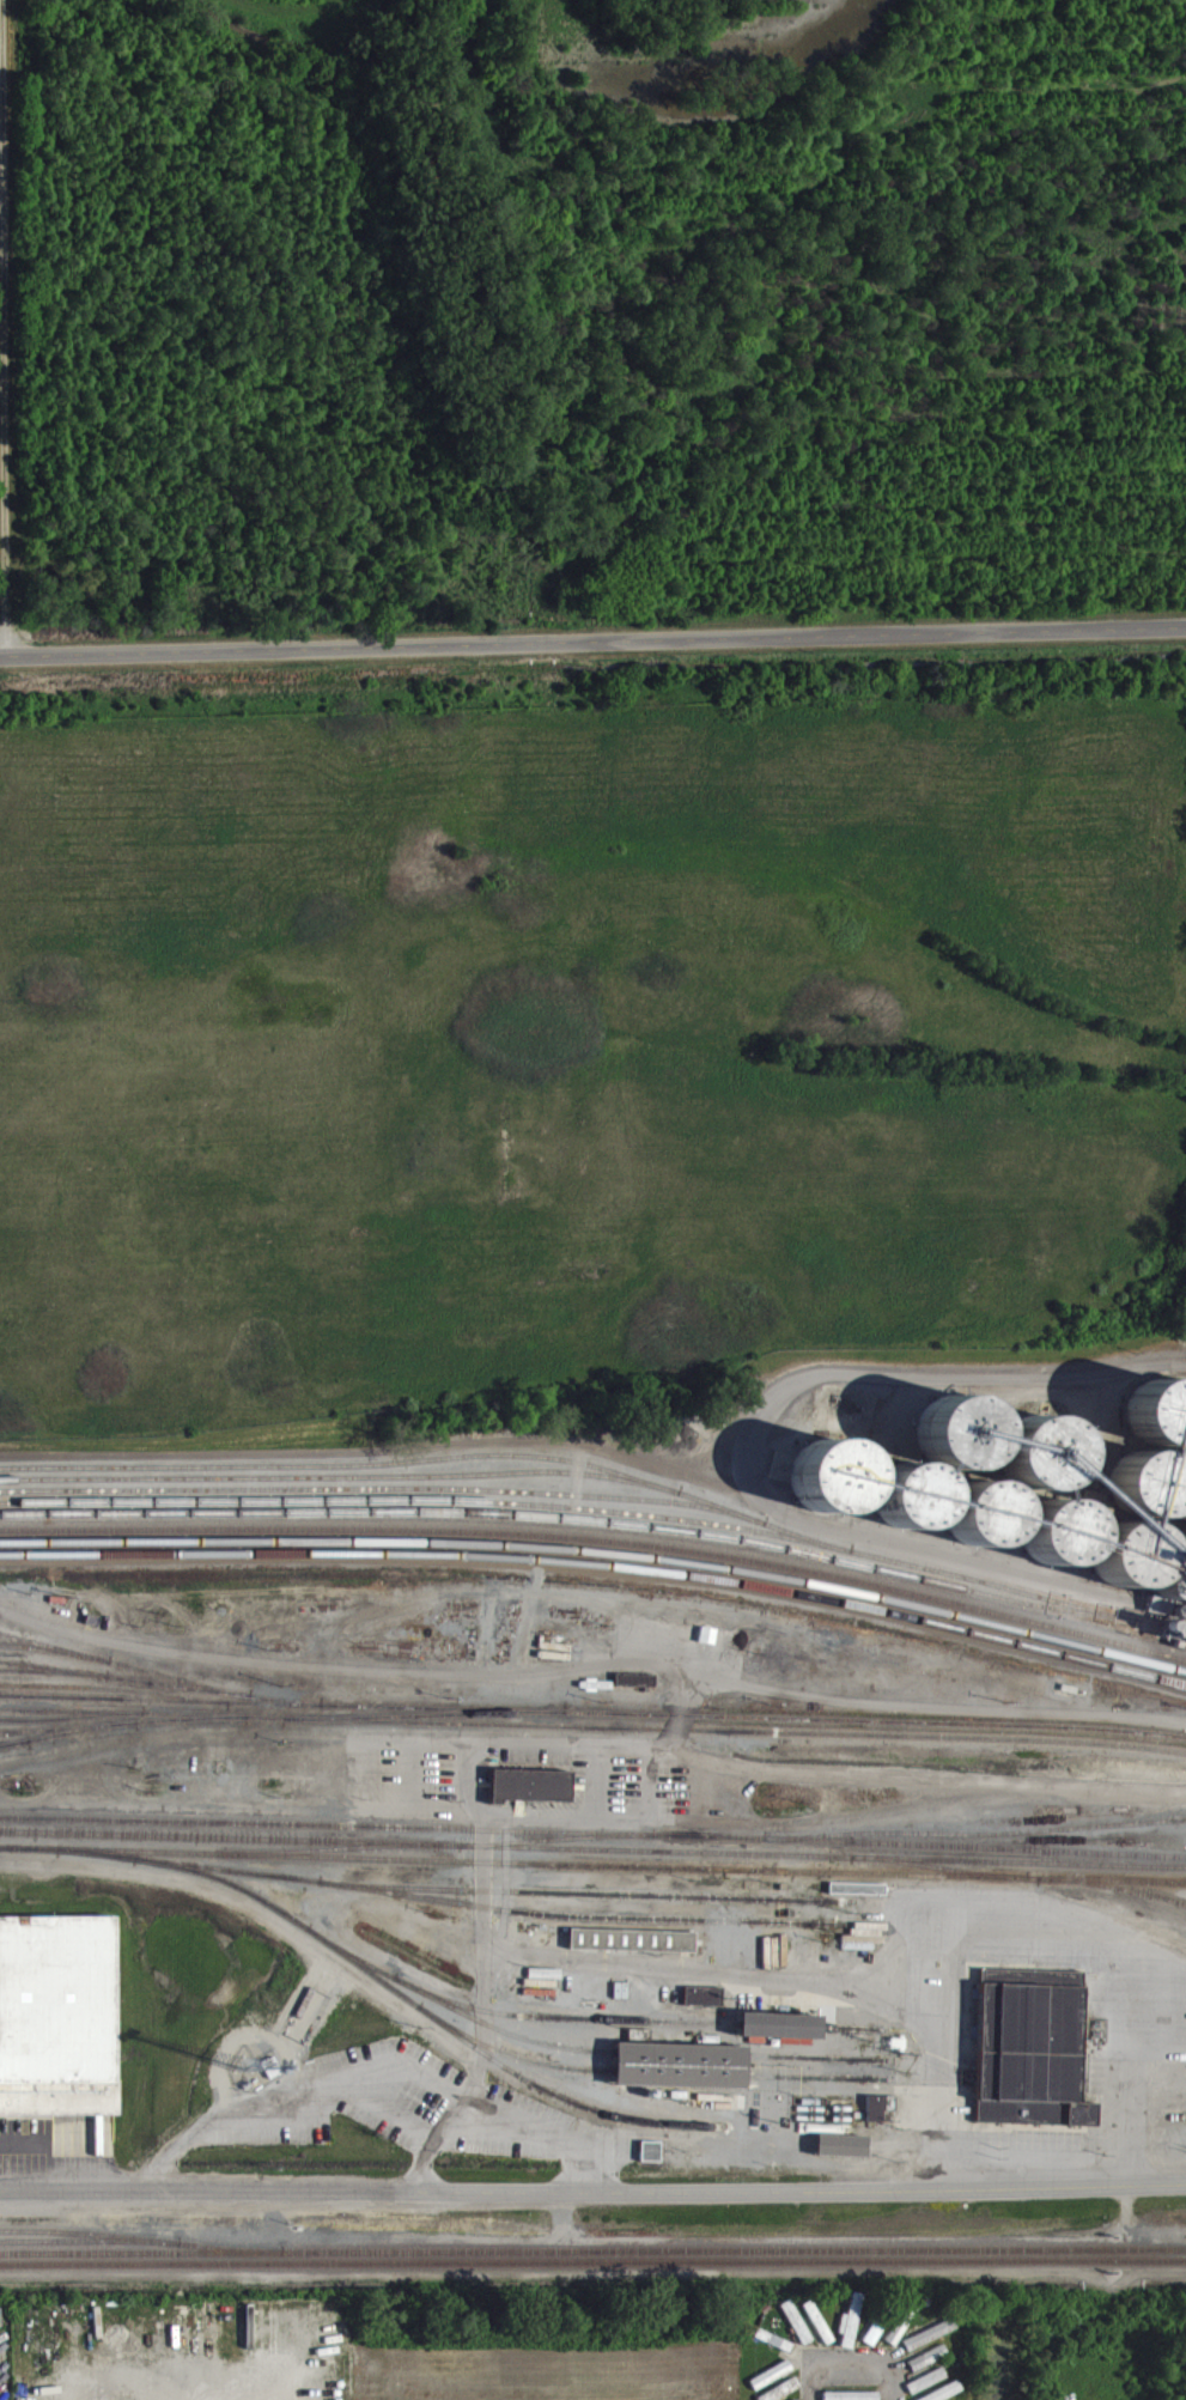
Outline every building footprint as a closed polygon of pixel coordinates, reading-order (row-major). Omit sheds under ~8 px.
[(972,1486),(1003,1425),(944,1396),(914,1458),(972,1486)] [(488,1767),(568,1769),(568,1800),(498,1798),(498,1803),(487,1801),(488,1767)] [(887,1904),(887,1894),(833,1893),(833,1903),(887,1904)] [(116,2113),(0,2113),(0,1914),(112,1914),(116,2113)] [(571,1958),(695,1963),(697,1943),(571,1938),(571,1958)] [(983,1979),(978,2133),(1097,2135),(1097,2113),(1081,2113),(1085,1981),(983,1979)] [(741,2023),(740,2034),(740,2046),(820,2049),(821,2037),(821,2025),(741,2023)] [(615,2080),(615,2095),(746,2098),(746,2085),(746,2066),(746,2056),(616,2053),(616,2061),(615,2080)] [(886,2105),(869,2105),(868,2132),(885,2132),(886,2105)] [(642,2171),(661,2172),(662,2152),(642,2151),(642,2171)] [(856,2359),(863,2303),(854,2302),(851,2325),(843,2324),(839,2357),(856,2359)] [(911,2399),(921,2399),(948,2388),(943,2378),(908,2394),(911,2399)] [(959,2391),(940,2399),(964,2399),(959,2391)]
